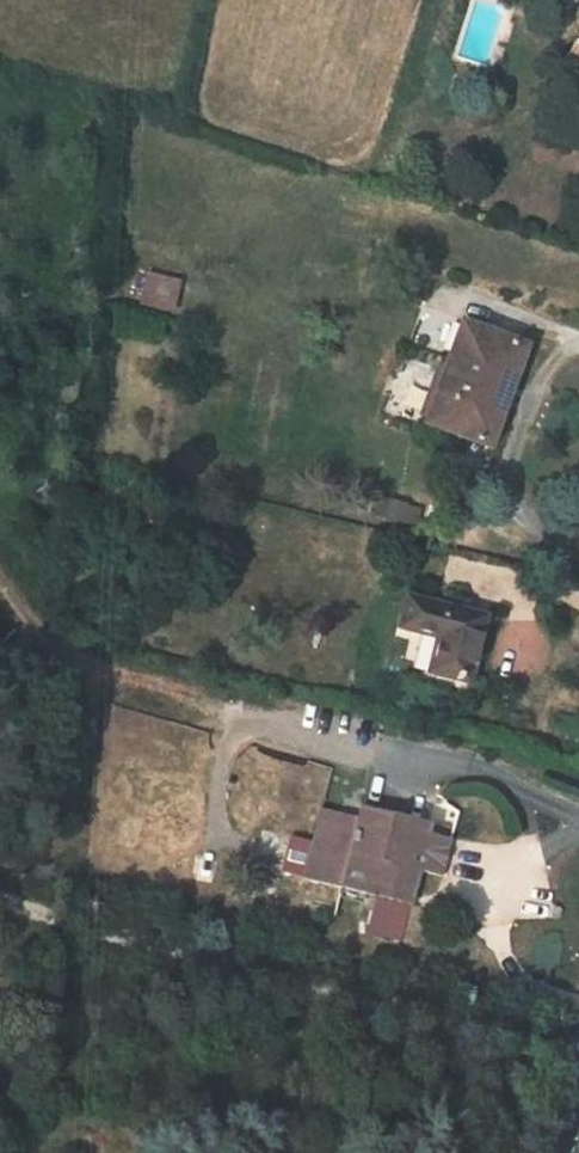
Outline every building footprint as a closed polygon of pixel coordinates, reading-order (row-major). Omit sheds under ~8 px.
[(563,63),(578,73),(578,41),(577,40),(563,63)] [(563,63),(558,71),(578,84),(578,73),(563,63)] [(147,274),(141,300),(172,307),(178,281),(147,274)] [(462,321),(425,422),(489,446),(526,345),(462,321)] [(142,502),(143,520),(158,519),(157,501),(142,502)] [(407,597),(399,628),(437,637),(429,671),(470,681),(485,616),(407,597)] [(419,870),(439,875),(449,838),(428,832),(431,822),(361,806),(359,818),(322,810),(306,879),(342,888),(367,893),(371,877),(377,879),(377,881),(378,885),(381,887),(413,895),(419,870)] [(439,875),(443,876),(451,839),(449,838),(439,875)] [(411,904),(413,895),(381,887),(378,885),(377,881),(377,879),(371,877),(367,893),(411,904)]
